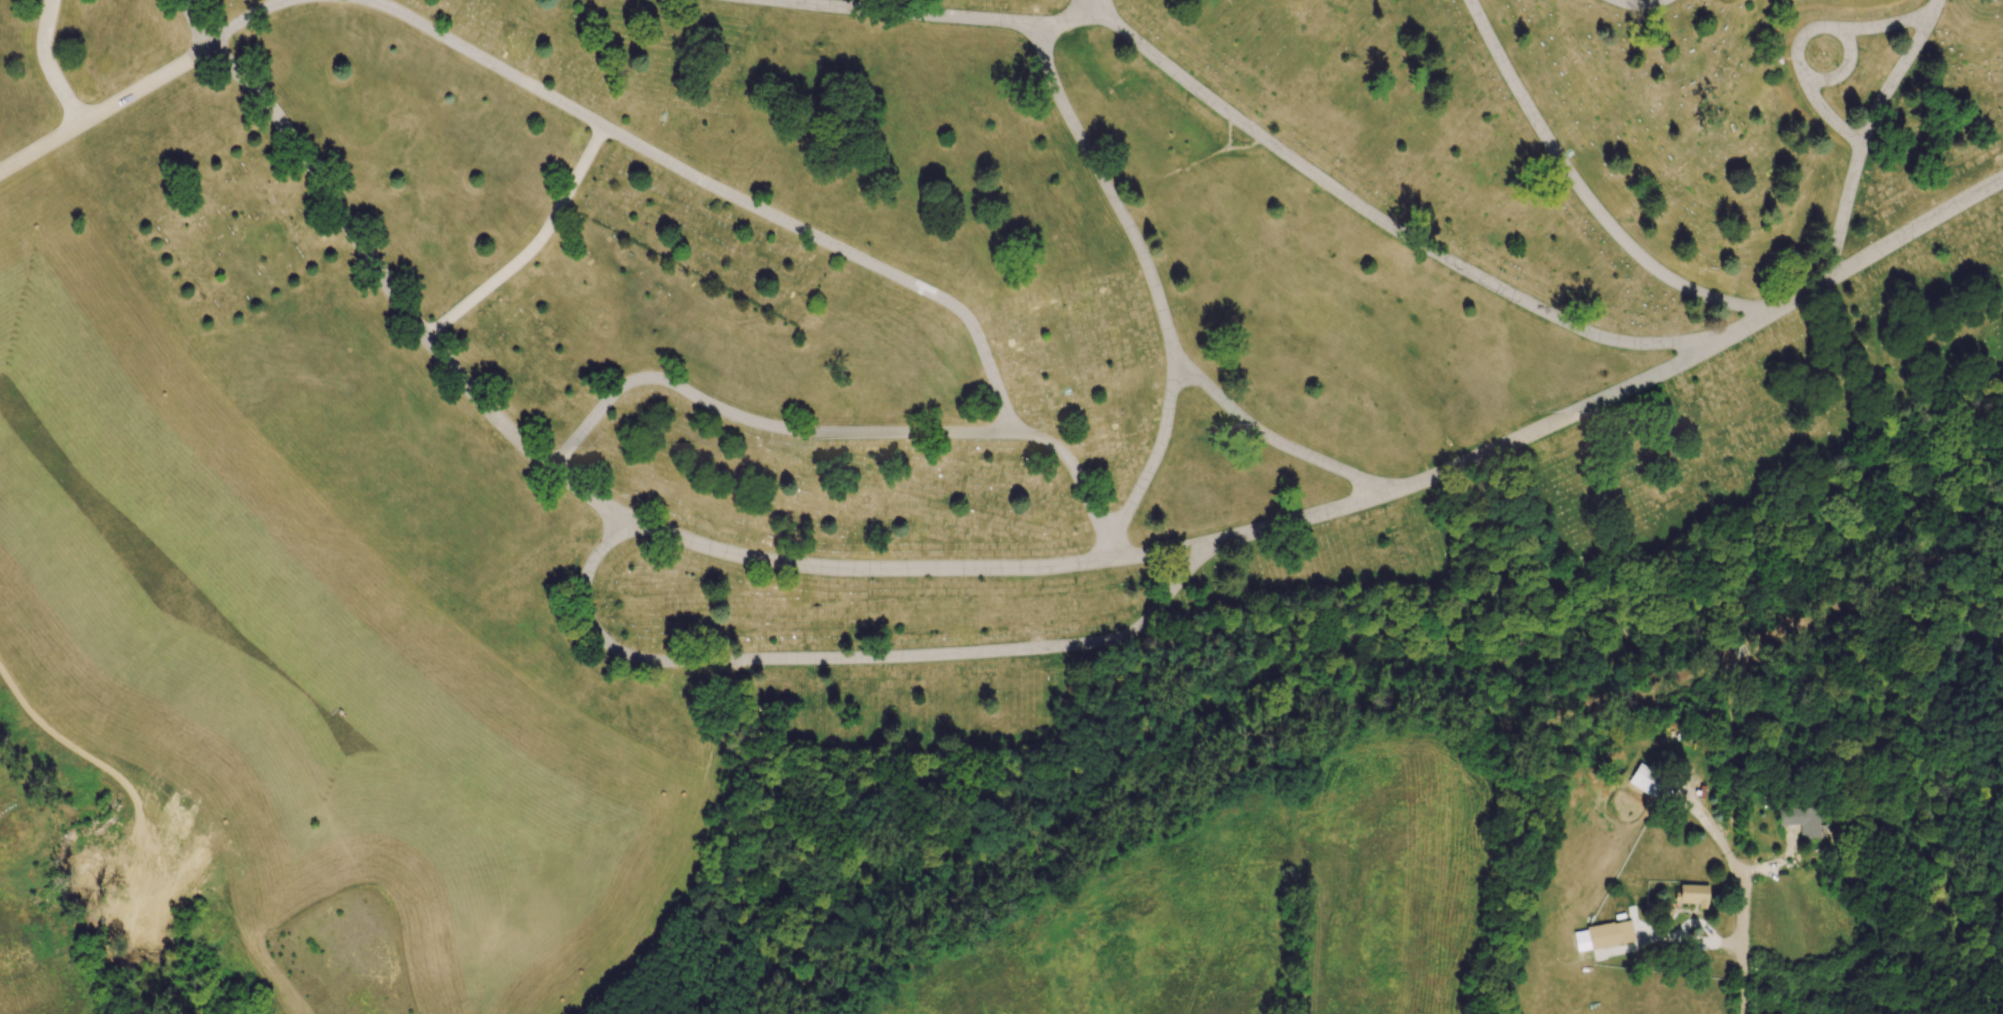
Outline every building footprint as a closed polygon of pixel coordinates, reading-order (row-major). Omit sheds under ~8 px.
[(1653,797),(1664,777),(1638,763),(1627,783),(1653,797)] [(1779,825),(1800,824),(1800,838),(1820,838),(1818,808),(1778,810),(1779,825)] [(1707,909),(1708,886),(1680,885),(1679,902),(1698,903),(1698,908),(1707,909)] [(1586,927),(1590,949),(1634,942),(1631,919),(1586,927)]
